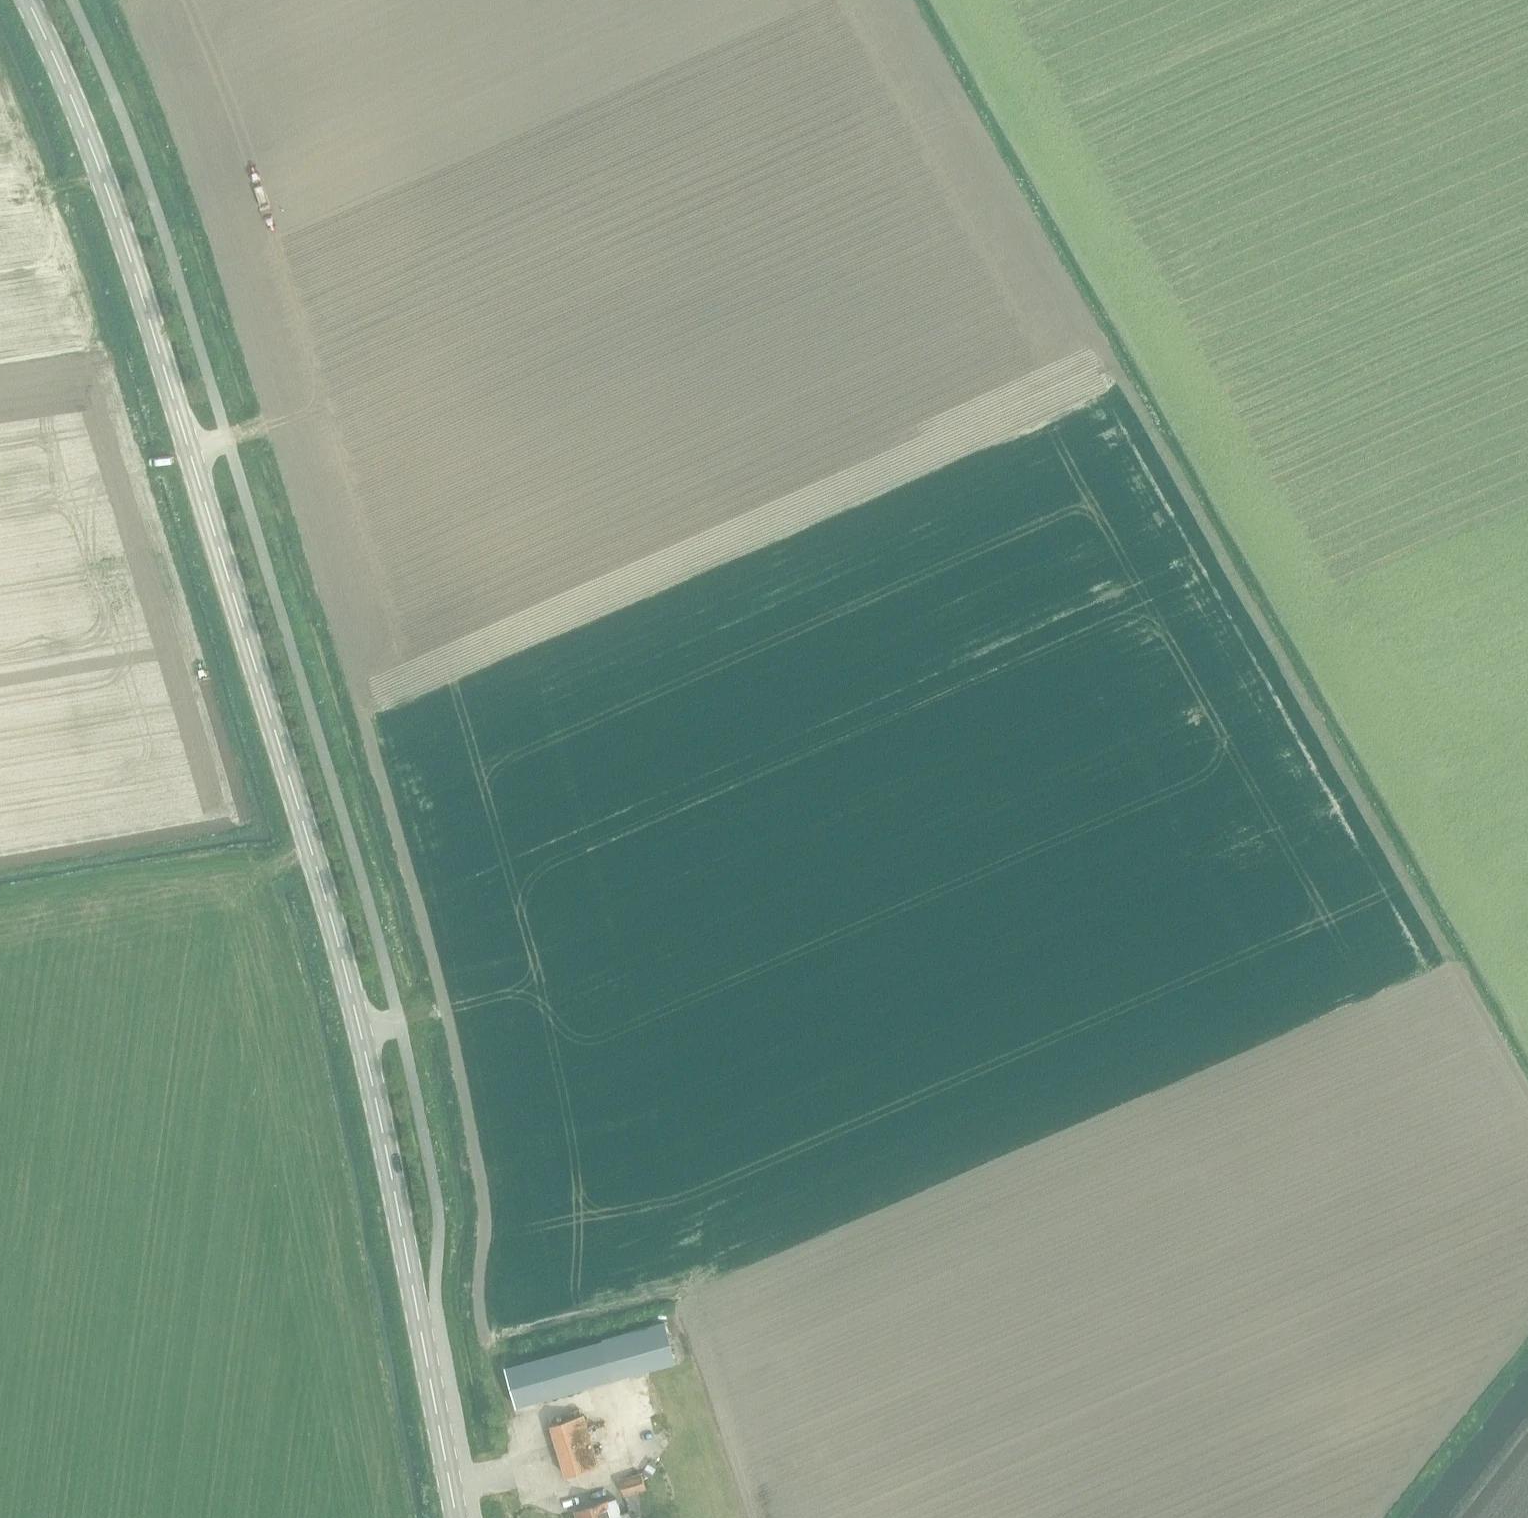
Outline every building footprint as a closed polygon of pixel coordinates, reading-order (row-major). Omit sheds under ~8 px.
[(675,1361),(664,1322),(600,1340),(611,1379),(675,1361)] [(611,1379),(600,1340),(504,1366),(515,1406),(611,1379)] [(551,1423),(565,1476),(598,1467),(583,1414),(551,1423)] [(617,1476),(621,1489),(642,1484),(639,1471),(617,1476)] [(618,1510),(614,1495),(574,1505),(577,1517),(631,1517),(628,1507),(618,1510)]
